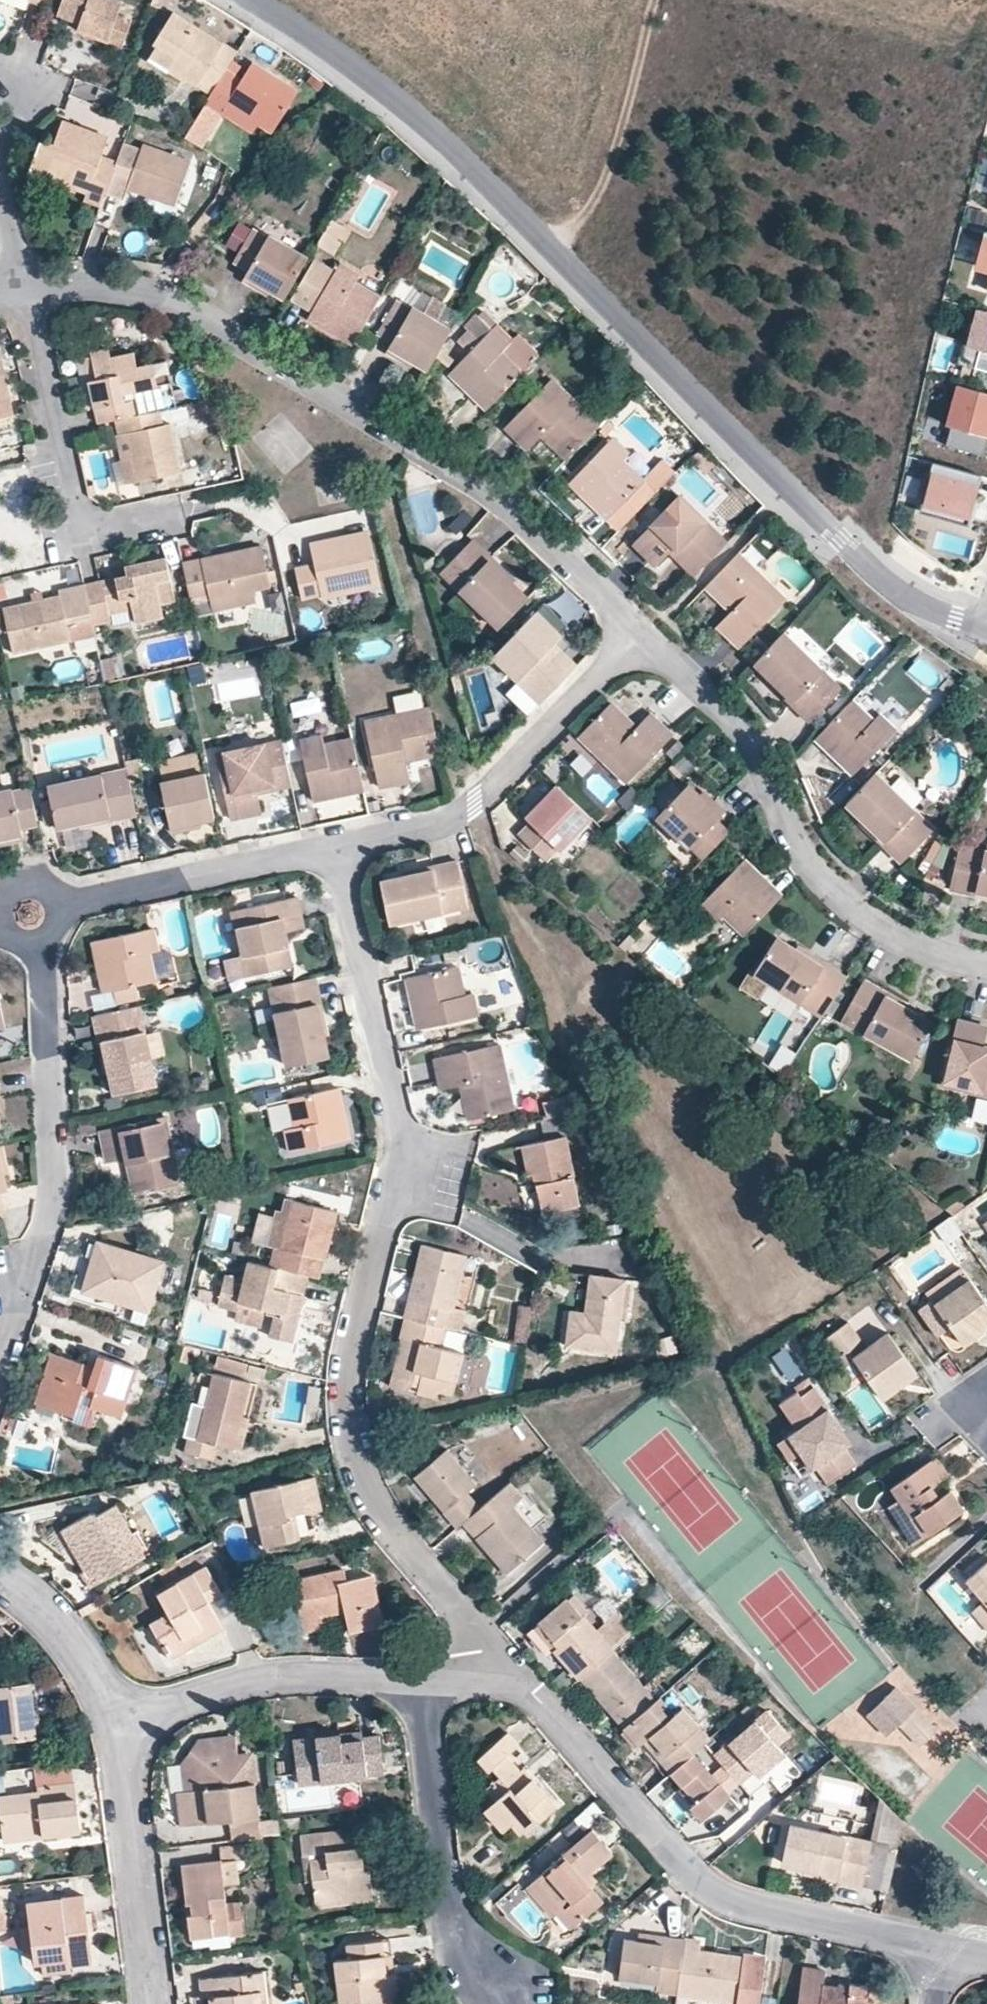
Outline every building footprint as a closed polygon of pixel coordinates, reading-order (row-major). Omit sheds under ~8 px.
[(120,45),(130,19),(117,14),(122,0),(62,0),(57,14),(77,21),(75,29),(120,45)] [(173,0),(151,0),(148,6),(168,14),(173,0)] [(155,39),(158,41),(178,53),(168,68),(210,94),(226,70),(237,53),(173,13),(155,39)] [(165,73),(168,68),(178,53),(158,41),(146,62),(165,73)] [(45,63),(67,70),(72,55),(50,47),(45,63)] [(226,70),(210,94),(204,106),(220,115),(221,113),(228,104),(258,123),(272,131),(298,90),(254,62),(242,80),(226,70)] [(228,104),(221,113),(252,132),(258,123),(228,104)] [(220,115),(204,106),(184,137),(200,147),(220,115)] [(108,183),(116,161),(99,155),(106,134),(60,118),(52,143),(37,137),(27,166),(52,174),(55,164),(91,177),(87,188),(84,197),(101,203),(108,183)] [(141,149),(122,142),(116,161),(108,183),(127,189),(129,186),(176,202),(190,162),(143,146),(141,149)] [(52,174),(87,188),(91,177),(55,164),(52,174)] [(342,226),(331,219),(315,245),(332,255),(339,242),(335,239),(342,226)] [(285,297),(308,257),(269,235),(268,238),(251,229),(233,262),(249,270),(243,280),(258,289),(261,283),(285,297)] [(986,231),(972,286),(986,290),(986,231)] [(335,271),(314,259),(290,301),(311,313),(335,271)] [(309,317),(353,343),(379,297),(355,283),(359,275),(339,264),(335,271),(311,313),(309,317)] [(429,370),(452,329),(413,307),(411,309),(396,301),(378,333),(392,342),(386,352),(401,360),(403,355),(429,370)] [(542,355),(520,333),(514,339),(483,309),(479,313),(510,343),(503,351),(525,372),(542,355)] [(978,309),(968,346),(980,349),(975,368),(986,371),(986,311),(978,309)] [(449,374),(488,410),(525,372),(503,351),(510,343),(479,313),(467,326),(470,329),(460,340),(471,351),(449,374)] [(975,368),(980,349),(968,346),(963,365),(975,368)] [(115,419),(127,416),(123,392),(169,382),(165,362),(136,368),(133,353),(110,358),(107,349),(91,352),(97,380),(89,381),(98,422),(115,419)] [(0,366),(0,420),(11,417),(0,366)] [(568,461),(601,426),(552,379),(505,426),(528,449),(542,435),(568,461)] [(986,445),(986,393),(958,385),(947,424),(951,425),(946,445),(984,456),(986,445)] [(127,416),(115,419),(118,434),(116,435),(122,460),(131,457),(137,481),(181,471),(170,423),(163,425),(160,409),(127,416)] [(13,426),(11,417),(0,420),(0,429),(13,426)] [(570,483),(620,532),(657,494),(645,482),(623,460),(630,453),(613,437),(570,483)] [(131,457),(122,460),(129,483),(137,481),(131,457)] [(677,473),(665,461),(645,482),(657,494),(677,473)] [(967,523),(980,476),(934,463),(924,500),(946,507),(944,516),(967,523)] [(696,577),(729,544),(680,495),(633,543),(656,566),(670,552),(696,577)] [(946,507),(924,500),(921,510),(944,516),(946,507)] [(306,544),(307,550),(365,538),(364,532),(306,544)] [(365,538),(307,550),(311,566),(292,570),(299,600),(375,584),(365,538)] [(442,573),(502,631),(532,601),(489,561),(491,559),(472,541),(442,573)] [(263,545),(182,564),(190,601),(210,597),(253,588),(271,584),(263,545)] [(785,598),(741,554),(708,588),(729,609),(716,624),(739,646),(785,598)] [(108,618),(106,612),(102,592),(113,590),(114,596),(127,594),(130,608),(133,619),(161,614),(158,601),(173,597),(164,557),(124,566),(125,573),(82,582),(91,621),(108,618)] [(91,621),(82,582),(60,587),(62,594),(4,607),(13,652),(94,634),(91,621)] [(256,601),(253,588),(210,597),(212,610),(256,601)] [(102,592),(106,612),(130,608),(127,594),(114,596),(113,590),(102,592)] [(495,655),(543,704),(577,669),(552,644),(565,630),(541,606),(495,655)] [(841,688),(786,633),(770,649),(764,656),(754,665),(793,701),(790,704),(808,721),(841,688)] [(770,649),(758,637),(752,644),(764,656),(770,649)] [(116,680),(111,660),(102,663),(107,682),(116,680)] [(854,701),(816,740),(851,773),(895,729),(879,713),(873,719),(854,701)] [(578,737),(629,785),(675,736),(649,711),(635,726),(610,702),(578,737)] [(404,760),(439,751),(428,707),(364,721),(377,785),(408,779),(404,760)] [(363,788),(350,728),(300,739),(314,799),(363,788)] [(292,784),(283,741),(219,755),(232,818),(263,811),(258,792),(292,784)] [(594,766),(579,753),(570,763),(585,776),(594,766)] [(145,786),(140,763),(127,766),(127,768),(132,789),(145,786)] [(132,789),(127,768),(48,785),(57,828),(110,816),(111,819),(137,814),(132,789)] [(932,828),(876,773),(846,803),(885,840),(882,843),(900,861),(932,828)] [(188,828),(216,822),(205,775),(161,784),(173,836),(189,833),(188,828)] [(690,845),(703,858),(728,832),(715,818),(724,809),(712,797),(707,802),(688,783),(655,818),(687,848),(690,845)] [(37,824),(30,787),(12,790),(12,788),(0,790),(0,837),(5,836),(7,843),(23,841),(20,827),(37,824)] [(566,856),(597,824),(559,788),(528,820),(533,825),(521,838),(549,864),(561,852),(566,856)] [(942,876),(952,847),(933,841),(923,869),(942,876)] [(986,850),(958,844),(948,888),(974,893),(975,890),(986,893),(986,850)] [(745,933),(782,895),(744,859),(701,904),(717,920),(723,913),(745,933)] [(460,861),(435,867),(436,871),(385,883),(395,928),(471,910),(460,861)] [(298,896),(234,910),(243,956),(224,960),(228,978),(292,964),(285,930),(304,926),(298,896)] [(93,940),(103,991),(112,989),(134,984),(155,980),(150,952),(158,950),(153,927),(93,940)] [(753,972),(822,1016),(848,976),(825,961),(823,965),(777,936),(753,972)] [(409,978),(419,1028),(478,1016),(474,993),(465,995),(460,967),(409,978)] [(315,976),(271,986),(289,1065),(328,1057),(316,1003),(321,1002),(315,976)] [(912,1059),(933,1021),(884,994),(887,990),(864,978),(840,1020),(912,1059)] [(136,995),(134,984),(112,989),(114,1000),(136,995)] [(136,1006),(91,1015),(98,1041),(101,1039),(113,1094),(153,1085),(136,1006)] [(983,1047),(986,1030),(986,1026),(958,1020),(941,1084),(986,1095),(986,1048),(983,1047)] [(785,1075),(797,1054),(783,1046),(771,1067),(785,1075)] [(463,1088),(471,1121),(513,1112),(499,1047),(434,1059),(441,1092),(463,1088)] [(291,1149),(349,1137),(339,1086),(290,1096),(295,1123),(286,1125),(291,1149)] [(580,1115),(571,1097),(552,1101),(556,1120),(580,1115)] [(588,1134),(580,1115),(556,1120),(545,1122),(550,1142),(565,1139),(588,1134)] [(135,1191),(178,1181),(164,1117),(100,1130),(107,1162),(128,1157),(135,1191)] [(539,1176),(548,1215),(580,1207),(565,1139),(550,1142),(533,1146),(537,1163),(529,1165),(532,1178),(539,1176)] [(4,1160),(9,1159),(5,1144),(0,1145),(0,1215),(11,1212),(6,1189),(10,1188),(4,1160)] [(537,1163),(533,1146),(525,1148),(529,1165),(537,1163)] [(274,1247),(270,1266),(306,1275),(317,1278),(334,1211),(293,1201),(289,1215),(280,1248),(274,1247)] [(274,1247),(280,1248),(289,1215),(277,1212),(268,1245),(274,1247)] [(952,1215),(935,1227),(948,1248),(965,1236),(952,1215)] [(82,1290),(146,1310),(161,1260),(97,1242),(82,1290)] [(404,1317),(448,1327),(465,1255),(422,1244),(404,1317)] [(290,1342),(306,1275),(270,1266),(247,1261),(242,1278),(225,1273),(215,1305),(235,1310),(238,1300),(264,1307),(275,1310),(269,1336),(290,1342)] [(930,1297),(934,1303),(969,1280),(961,1268),(926,1292),(930,1297)] [(569,1348),(617,1355),(628,1283),(596,1278),(591,1316),(574,1314),(569,1348)] [(917,1306),(935,1333),(949,1324),(957,1336),(983,1318),(986,1325),(986,1306),(969,1280),(934,1303),(930,1297),(917,1306)] [(211,1294),(197,1290),(195,1300),(208,1303),(211,1294)] [(260,1323),(264,1307),(238,1300),(235,1310),(233,1317),(260,1323)] [(443,1346),(448,1327),(404,1317),(400,1336),(402,1337),(393,1375),(411,1380),(414,1370),(421,1372),(416,1393),(435,1397),(438,1389),(453,1392),(463,1352),(443,1346)] [(957,1336),(963,1344),(986,1328),(986,1325),(983,1318),(957,1336)] [(848,1321),(824,1339),(843,1366),(853,1359),(863,1371),(877,1391),(901,1374),(906,1382),(917,1374),(889,1334),(868,1349),(848,1321)] [(791,1348),(776,1354),(788,1383),(803,1376),(791,1348)] [(75,1383),(81,1363),(50,1353),(37,1392),(76,1404),(79,1393),(82,1385),(75,1383)] [(97,1355),(93,1366),(87,1386),(93,1389),(91,1396),(88,1407),(119,1417),(134,1367),(97,1355)] [(219,1358),(215,1372),(249,1382),(253,1367),(219,1358)] [(851,1379),(863,1371),(853,1359),(843,1366),(851,1379)] [(87,1386),(93,1366),(81,1363),(75,1383),(82,1385),(79,1393),(91,1396),(93,1389),(87,1386)] [(217,1445),(231,1449),(240,1416),(249,1383),(214,1374),(197,1440),(187,1438),(183,1452),(213,1460),(217,1445)] [(901,1374),(877,1391),(882,1398),(906,1382),(901,1374)] [(822,1410),(828,1407),(814,1387),(800,1396),(797,1390),(781,1401),(799,1428),(787,1436),(810,1469),(817,1464),(827,1482),(855,1463),(843,1447),(849,1442),(842,1428),(836,1432),(822,1410)] [(76,1404),(37,1392),(34,1403),(73,1416),(76,1404)] [(836,1432),(842,1428),(828,1407),(822,1410),(836,1432)] [(240,1416),(231,1449),(241,1451),(249,1419),(240,1416)] [(799,1477),(810,1469),(787,1436),(777,1444),(799,1477)] [(468,1517),(481,1506),(467,1491),(475,1484),(446,1449),(415,1475),(458,1525),(463,1521),(468,1517)] [(930,1487),(947,1475),(935,1457),(892,1486),(901,1499),(913,1517),(907,1521),(919,1539),(963,1509),(951,1491),(939,1499),(930,1487)] [(285,1512),(293,1511),(305,1509),(305,1513),(320,1509),(312,1475),(252,1490),(265,1544),(291,1539),(285,1512)] [(522,1497),(509,1481),(481,1506),(468,1517),(480,1531),(476,1535),(508,1572),(542,1542),(511,1505),(522,1497)] [(911,1544),(919,1539),(907,1521),(913,1517),(901,1499),(886,1508),(911,1544)] [(83,1574),(90,1586),(140,1558),(111,1507),(97,1515),(88,1514),(62,1529),(81,1565),(86,1562),(91,1570),(83,1574)] [(285,1512),(291,1539),(300,1536),(293,1511),(285,1512)] [(968,1581),(985,1600),(986,1602),(986,1564),(968,1581)] [(206,1635),(222,1625),(207,1598),(218,1592),(204,1567),(158,1594),(169,1613),(149,1624),(163,1648),(201,1626),(206,1635)] [(291,1580),(303,1631),(323,1627),(320,1615),(343,1610),(348,1629),(382,1623),(372,1575),(345,1580),(343,1569),(291,1580)] [(245,1612),(230,1585),(218,1592),(207,1598),(222,1625),(245,1612)] [(618,1611),(595,1631),(581,1615),(588,1609),(573,1593),(535,1626),(580,1677),(611,1650),(634,1629),(618,1611)] [(77,1609),(80,1615),(102,1603),(98,1596),(77,1609)] [(985,1600),(972,1611),(986,1628),(986,1602),(985,1600)] [(677,1637),(692,1657),(708,1645),(693,1625),(677,1637)] [(169,1657),(206,1635),(201,1626),(163,1648),(169,1657)] [(655,1700),(611,1650),(580,1677),(624,1727),(655,1700)] [(0,1741),(34,1737),(27,1683),(0,1687),(0,1740),(0,1741)] [(940,1731),(899,1688),(869,1715),(890,1736),(902,1725),(923,1747),(940,1731)] [(660,1696),(655,1700),(624,1727),(638,1743),(643,1739),(671,1771),(692,1752),(710,1737),(681,1705),(674,1711),(660,1696)] [(361,1740),(360,1738),(359,1728),(339,1731),(339,1734),(341,1743),(361,1740)] [(521,1830),(533,1821),(532,1820),(536,1818),(539,1821),(556,1807),(541,1788),(532,1778),(528,1781),(507,1755),(519,1746),(509,1733),(478,1759),(488,1771),(491,1768),(499,1777),(485,1788),(494,1800),(484,1808),(501,1828),(510,1821),(519,1832),(521,1830)] [(226,1746),(236,1745),(235,1734),(225,1736),(226,1746)] [(341,1743),(339,1734),(315,1738),(316,1747),(294,1749),(299,1784),(382,1773),(377,1735),(360,1738),(361,1740),(341,1743)] [(226,1746),(225,1736),(198,1738),(181,1764),(184,1792),(175,1793),(179,1826),(229,1820),(258,1817),(250,1753),(238,1755),(236,1745),(226,1746)] [(316,1747),(315,1738),(293,1741),(294,1749),(316,1747)] [(733,1797),(692,1752),(671,1771),(664,1777),(705,1822),(733,1797)] [(78,1830),(72,1784),(37,1788),(37,1794),(0,1798),(0,1821),(1,1832),(41,1827),(41,1834),(78,1830)] [(838,1879),(887,1890),(902,1823),(880,1801),(871,1842),(790,1825),(783,1862),(806,1866),(838,1873),(838,1879)] [(258,1817),(229,1820),(232,1840),(260,1837),(258,1817)] [(539,1827),(533,1821),(521,1830),(528,1837),(539,1827)] [(42,1840),(41,1834),(41,1827),(1,1832),(2,1844),(42,1840)] [(343,1893),(370,1890),(369,1869),(362,1870),(359,1848),(366,1847),(363,1830),(300,1837),(302,1854),(326,1851),(326,1860),(310,1862),(315,1899),(343,1897),(343,1893)] [(611,1853),(591,1830),(530,1884),(554,1911),(561,1905),(576,1922),(603,1899),(583,1877),(611,1853)] [(221,1861),(247,1858),(246,1845),(220,1848),(221,1861)] [(225,1902),(221,1861),(182,1865),(186,1903),(190,1902),(192,1914),(187,1914),(189,1935),(229,1931),(229,1937),(243,1935),(240,1901),(225,1902)] [(805,1872),(838,1879),(838,1873),(806,1866),(805,1872)] [(549,1916),(554,1911),(530,1884),(524,1889),(549,1916)] [(372,1901),(370,1890),(343,1893),(343,1897),(315,1899),(316,1907),(372,1901)] [(83,1896),(26,1903),(33,1960),(67,1956),(68,1963),(91,1960),(83,1896)] [(568,1929),(576,1922),(561,1905),(554,1911),(568,1929)] [(656,1991),(676,1994),(683,1938),(645,1932),(644,1942),(624,1938),(618,1977),(657,1983),(656,1991)] [(724,1954),(724,1958),(699,1954),(700,1940),(683,1938),(676,1994),(735,2002),(738,2003),(760,2003),(766,1957),(766,1955),(741,1952),(741,1957),(724,1954)] [(383,1976),(393,1974),(389,1940),(379,1941),(383,1976)] [(393,1974),(383,1976),(379,1941),(349,1945),(350,1958),(335,1960),(341,2003),(361,2003),(361,1998),(396,1994),(393,1974)] [(69,1972),(68,1963),(67,1956),(33,1960),(35,1976),(69,1972)] [(867,1986),(849,1984),(848,1989),(824,1985),(826,1971),(802,1968),(797,2003),(864,2003),(867,1986)] [(262,1972),(200,1979),(201,1998),(211,1997),(211,2003),(266,2003),(262,1972)] [(305,1991),(302,1981),(293,1983),(295,1993),(305,1991)] [(396,1994),(361,1998),(361,2003),(397,2003),(396,1994)] [(10,1996),(0,1997),(0,2003),(11,2003),(10,1996)]
